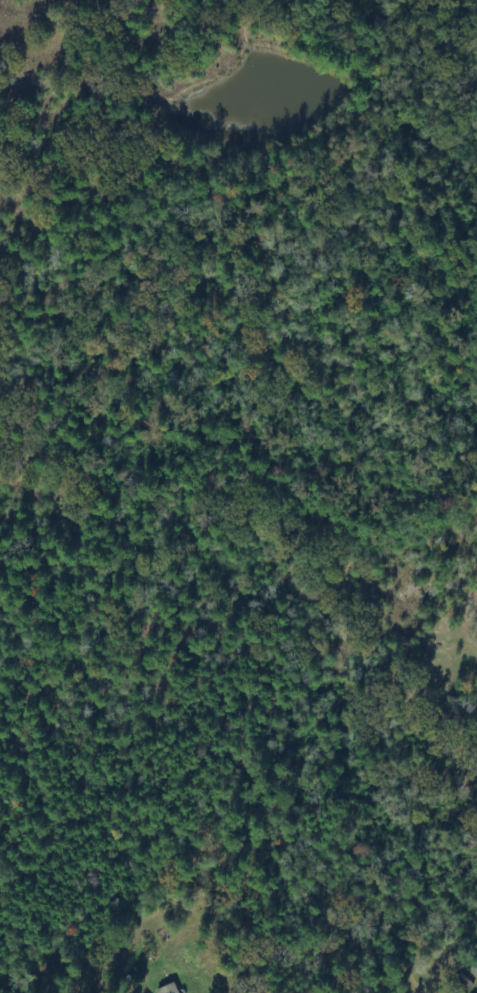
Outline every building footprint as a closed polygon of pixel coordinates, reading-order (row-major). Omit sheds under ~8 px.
[(174,982),(155,991),(155,992),(178,992),(174,982)]
